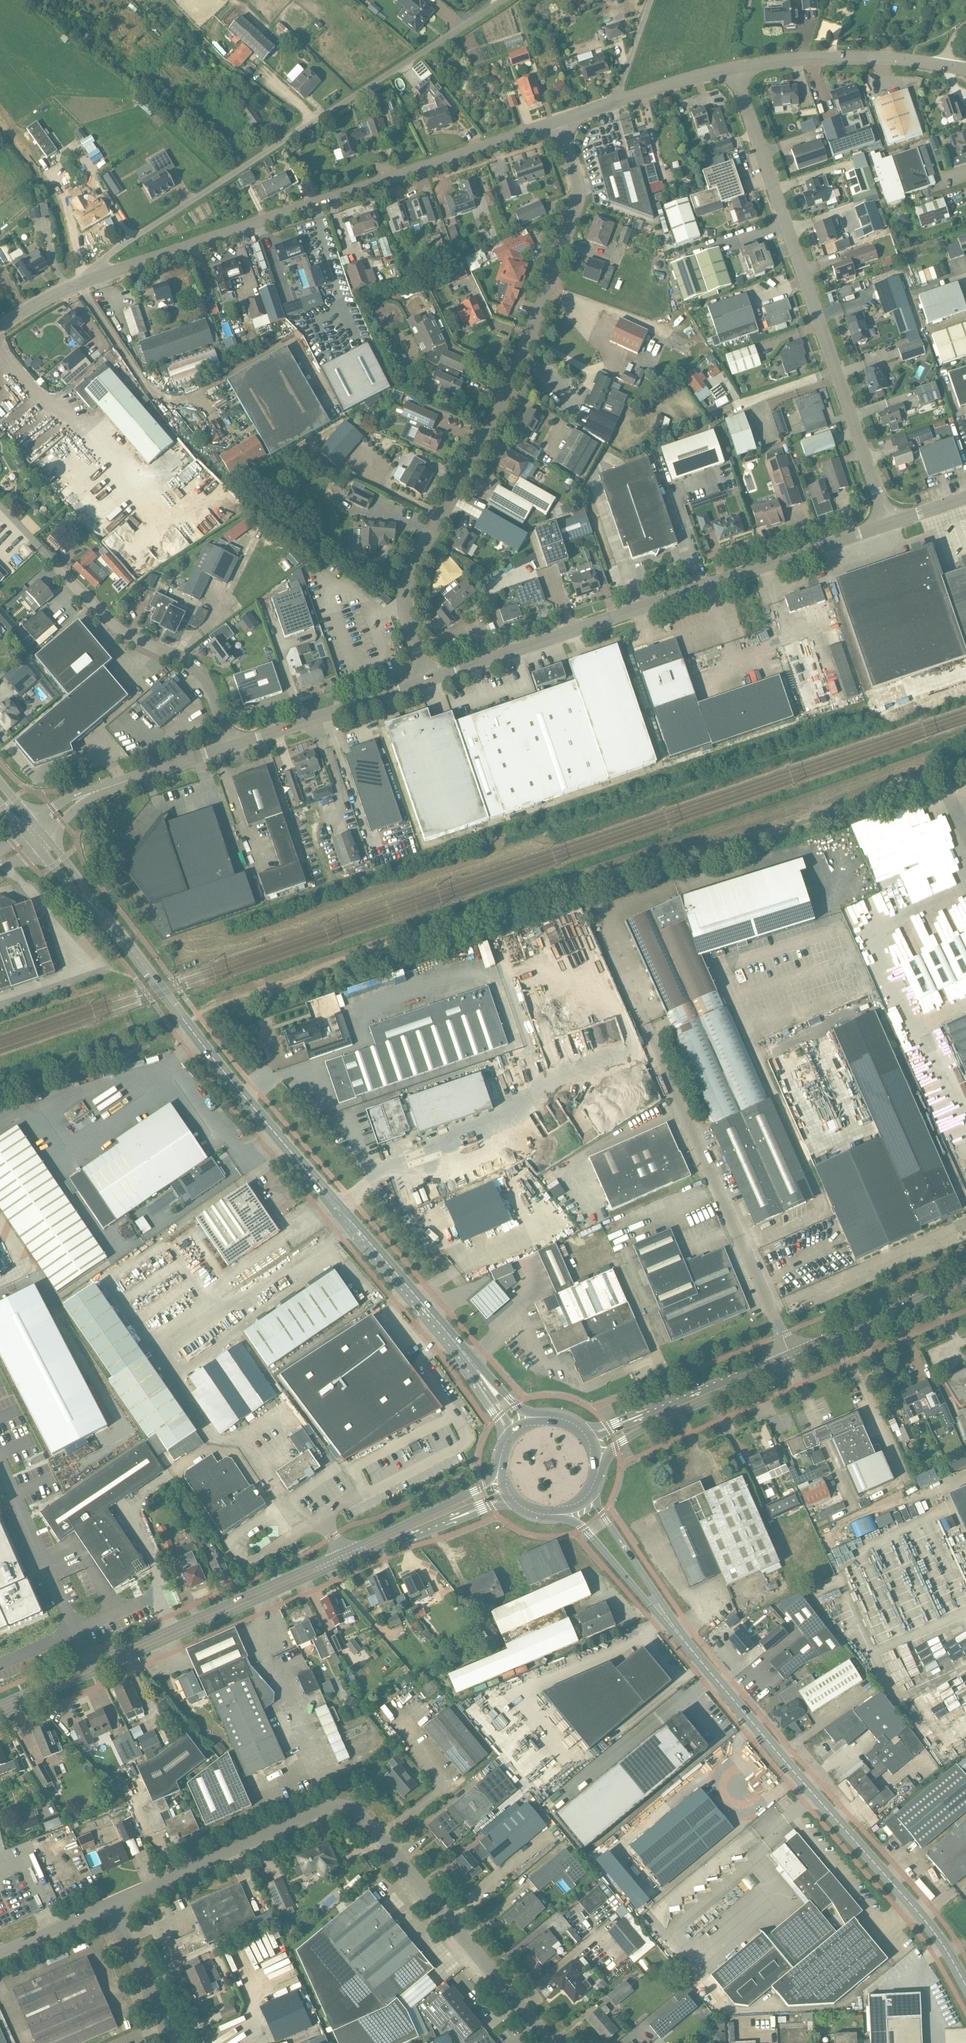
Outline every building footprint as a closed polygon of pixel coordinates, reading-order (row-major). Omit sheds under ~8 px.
[(398,3),(411,13),(403,23),(417,34),(434,12),(420,2),(417,0),(395,0),(398,3)] [(816,0),(802,0),(803,11),(817,10),(816,0)] [(373,3),(368,9),(376,16),(381,10),(373,3)] [(766,23),(784,22),(784,28),(787,27),(787,29),(796,29),(796,27),(798,27),(797,5),(783,5),(783,9),(765,10),(766,23)] [(275,49),(240,17),(228,30),(263,62),(275,49)] [(625,36),(621,23),(604,28),(608,42),(625,36)] [(282,25),(277,30),(281,34),(286,29),(282,25)] [(234,38),(229,33),(225,36),(231,41),(234,38)] [(252,54),(243,45),(227,62),(237,71),(252,54)] [(530,61),(526,49),(508,55),(513,67),(530,61)] [(609,71),(603,53),(594,57),(594,59),(580,64),(585,79),(609,71)] [(313,76),(307,71),(302,77),(300,76),(290,87),(304,100),(320,83),(318,81),(318,79),(315,76),(313,76)] [(543,104),(533,77),(518,82),(523,96),(525,95),(529,108),(543,104)] [(434,100),(438,111),(423,116),(429,132),(452,125),(447,111),(450,111),(454,107),(430,78),(415,91),(421,98),(428,92),(434,100)] [(799,106),(797,86),(772,88),(774,106),(790,104),(791,107),(799,106)] [(863,109),(855,86),(846,89),(846,88),(830,94),(833,102),(838,101),(843,116),(863,109)] [(923,135),(908,91),(874,102),(889,147),(923,135)] [(518,106),(515,96),(507,98),(511,109),(518,106)] [(941,102),(944,112),(943,113),(942,114),(942,116),(942,117),(944,119),(945,119),(947,119),(947,120),(953,118),(955,124),(965,121),(965,114),(964,108),(963,105),(957,107),(954,98),(941,102)] [(262,121),(251,106),(242,113),(253,128),(262,121)] [(708,128),(712,140),(729,134),(719,109),(711,112),(711,113),(706,115),(704,109),(691,113),(698,131),(708,128)] [(286,124),(280,116),(264,130),(270,138),(286,124)] [(389,136),(383,118),(378,120),(378,119),(368,122),(374,142),(388,137),(388,136),(389,136)] [(846,137),(840,119),(822,125),(833,159),(875,145),(870,129),(846,137)] [(36,122),(27,130),(49,158),(58,151),(36,122)] [(324,127),(323,135),(331,136),(332,128),(324,127)] [(81,129),(75,133),(81,141),(87,137),(81,129)] [(364,139),(361,130),(337,138),(344,160),(360,155),(356,142),(364,139)] [(659,182),(657,177),(653,164),(651,164),(648,155),(653,154),(647,132),(636,135),(645,167),(650,185),(659,182)] [(952,138),(955,147),(959,146),(962,156),(953,159),(955,167),(965,164),(965,133),(952,138)] [(638,168),(645,167),(636,135),(625,138),(629,152),(633,151),(638,169),(638,168)] [(91,136),(81,142),(85,149),(95,143),(91,136)] [(940,150),(936,137),(929,139),(934,153),(940,150)] [(734,149),(730,140),(717,144),(720,154),(734,149)] [(827,161),(821,140),(791,150),(798,170),(827,161)] [(936,178),(925,147),(882,162),(880,156),(872,158),(888,206),(905,201),(904,197),(931,188),(928,180),(936,178)] [(654,218),(638,168),(638,169),(631,171),(628,161),(620,163),(617,154),(598,159),(609,202),(654,218)] [(166,173),(157,157),(150,162),(156,173),(142,182),(144,186),(143,186),(151,200),(161,195),(165,192),(175,187),(167,173),(166,173)] [(269,158),(264,161),(268,169),(274,166),(269,158)] [(544,176),(538,158),(530,161),(530,162),(514,168),(520,184),(544,176)] [(733,165),(731,164),(730,164),(703,173),(710,192),(691,199),(698,219),(725,209),(723,204),(733,201),(736,210),(735,210),(740,224),(758,218),(753,204),(745,206),(742,197),(744,197),(742,189),(739,182),(740,180),(740,178),(740,176),(736,167),(735,165),(733,165)] [(686,167),(683,177),(683,179),(691,182),(695,169),(686,167)] [(872,197),(862,168),(845,174),(855,202),(872,197)] [(273,180),(280,194),(299,184),(291,170),(273,180)] [(256,182),(251,172),(239,177),(245,188),(248,186),(256,182)] [(829,187),(825,177),(818,179),(806,183),(809,193),(803,195),(808,209),(827,203),(828,206),(837,203),(831,187),(829,187)] [(269,199),(280,194),(273,180),(263,185),(255,189),(262,202),(269,199)] [(481,198),(474,180),(461,184),(463,192),(445,198),(451,216),(475,208),(473,201),(481,198)] [(517,197),(512,181),(500,185),(506,201),(517,197)] [(659,182),(657,183),(650,185),(653,194),(662,191),(659,182)] [(122,192),(117,183),(110,187),(115,196),(122,192)] [(83,197),(74,202),(80,212),(76,214),(85,227),(94,222),(99,219),(99,220),(99,219),(108,214),(106,210),(114,205),(107,192),(99,197),(87,204),(83,198),(83,197)] [(664,199),(662,193),(654,196),(656,201),(664,199)] [(412,204),(418,221),(421,220),(423,226),(435,222),(428,198),(412,204)] [(700,237),(687,199),(664,207),(677,245),(700,237)] [(950,219),(943,200),(915,210),(921,229),(950,219)] [(546,215),(540,202),(515,213),(521,226),(546,215)] [(874,203),(855,209),(862,229),(855,232),(858,240),(883,231),(877,211),(874,203)] [(399,205),(387,209),(391,222),(389,223),(393,234),(410,229),(410,230),(415,233),(421,231),(423,226),(421,220),(418,221),(412,204),(400,208),(399,205)] [(41,218),(39,206),(33,208),(33,212),(30,212),(31,220),(41,218)] [(350,223),(345,224),(350,238),(352,244),(357,242),(355,237),(379,229),(373,213),(366,216),(366,217),(350,222),(350,223)] [(614,225),(596,218),(587,241),(606,248),(614,225)] [(839,225),(836,219),(814,227),(821,246),(836,240),(832,228),(839,225)] [(624,228),(619,243),(627,245),(632,231),(624,228)] [(517,256),(534,247),(526,230),(496,244),(499,250),(495,252),(500,262),(504,260),(507,266),(503,275),(502,277),(503,278),(501,282),(510,285),(512,282),(522,286),(525,278),(524,277),(527,266),(518,263),(519,260),(517,256)] [(446,252),(440,234),(431,237),(432,242),(435,241),(439,254),(446,252)] [(958,240),(959,243),(946,248),(951,261),(964,257),(963,253),(965,252),(965,237),(958,240)] [(304,254),(298,238),(290,241),(291,242),(275,248),(281,262),(304,254)] [(386,238),(381,239),(385,256),(390,255),(386,238)] [(849,238),(835,243),(838,252),(852,247),(849,238)] [(758,248),(757,245),(740,251),(743,260),(745,259),(749,272),(753,271),(755,278),(765,274),(764,272),(774,268),(769,255),(769,254),(768,254),(767,254),(766,254),(763,246),(758,248)] [(878,259),(874,247),(843,258),(845,264),(833,268),(838,282),(855,276),(852,268),(878,259)] [(718,248),(671,265),(684,302),(698,297),(700,301),(719,295),(717,291),(731,286),(718,248)] [(484,253),(482,250),(469,255),(464,257),(472,272),(480,268),(481,265),(483,264),(482,262),(483,260),(480,254),(484,253)] [(36,274),(48,267),(38,251),(27,258),(25,256),(13,263),(26,283),(38,276),(36,274)] [(899,265),(896,256),(884,260),(887,269),(899,265)] [(243,276),(237,259),(229,262),(230,263),(214,268),(219,283),(217,283),(221,297),(235,292),(231,280),(243,276)] [(605,264),(590,259),(583,278),(598,283),(605,264)] [(468,277),(460,261),(441,270),(447,282),(455,278),(457,282),(468,277)] [(333,282),(326,263),(311,269),(318,288),(333,282)] [(366,272),(363,263),(347,268),(355,290),(377,282),(372,269),(366,272)] [(199,272),(206,291),(212,288),(205,269),(199,272)] [(899,277),(875,285),(877,293),(881,304),(885,316),(892,313),(898,311),(905,333),(908,339),(918,336),(916,329),(917,329),(909,307),(899,277)] [(510,285),(506,295),(504,295),(501,304),(512,308),(515,300),(517,300),(520,293),(522,286),(512,282),(510,285)] [(859,283),(839,289),(842,297),(861,291),(859,283)] [(174,305),(167,284),(153,288),(158,303),(166,300),(168,307),(174,305)] [(400,293),(404,301),(421,292),(417,285),(400,293)] [(958,285),(919,298),(928,325),(965,312),(965,301),(963,302),(958,285)] [(274,286),(259,291),(261,297),(262,297),(268,316),(271,324),(286,319),(274,286)] [(759,332),(746,295),(708,308),(711,318),(707,319),(710,328),(714,326),(717,336),(711,338),(715,347),(759,332)] [(261,297),(246,302),(253,321),(256,329),(271,324),(268,316),(262,297),(261,297)] [(485,320),(475,298),(462,305),(463,308),(457,310),(463,324),(469,322),(472,327),(485,320)] [(787,300),(775,305),(765,308),(768,317),(765,318),(769,329),(791,321),(787,311),(791,309),(787,300)] [(163,302),(158,304),(161,310),(166,308),(163,302)] [(148,333),(139,306),(124,311),(132,337),(137,336),(147,367),(214,344),(207,319),(147,340),(145,334),(148,333)] [(509,317),(511,310),(506,308),(506,309),(500,306),(497,313),(509,317)] [(84,325),(73,312),(58,324),(70,337),(80,348),(90,340),(80,328),(84,325)] [(871,338),(862,314),(846,320),(854,344),(858,343),(861,345),(866,343),(867,340),(871,338)] [(423,324),(419,316),(407,322),(427,361),(439,364),(434,374),(438,376),(435,381),(440,384),(436,392),(447,397),(449,393),(457,397),(463,384),(456,381),(462,369),(464,370),(468,361),(445,350),(446,348),(444,344),(446,344),(433,319),(423,324)] [(648,333),(620,320),(610,342),(638,355),(648,333)] [(877,324),(869,325),(870,336),(879,335),(877,324)] [(932,337),(942,365),(965,357),(965,325),(932,337)] [(239,351),(234,337),(221,342),(225,355),(239,351)] [(805,355),(800,341),(789,345),(791,351),(789,351),(788,352),(786,353),(785,354),(784,355),(784,356),(783,358),(783,359),(783,361),(784,362),(784,364),(783,365),(786,374),(796,370),(795,369),(797,369),(799,368),(800,367),(801,366),(802,364),(802,363),(803,361),(803,360),(802,358),(801,356),(805,355)] [(925,355),(921,342),(898,349),(903,363),(925,355)] [(368,345),(320,369),(344,414),(391,390),(368,345)] [(761,366),(755,346),(726,356),(732,375),(761,366)] [(224,356),(221,347),(166,365),(174,388),(222,372),(217,358),(224,356)] [(257,365),(279,403),(308,386),(286,348),(257,365)] [(78,349),(62,362),(71,372),(87,358),(78,349)] [(38,358),(30,364),(35,371),(43,365),(38,358)] [(886,372),(884,364),(865,370),(869,382),(867,382),(871,393),(887,388),(882,373),(886,372)] [(173,444),(142,407),(150,400),(146,395),(138,402),(110,370),(110,371),(104,365),(75,390),(92,410),(97,405),(117,428),(149,465),(173,444)] [(250,419),(279,403),(257,365),(228,382),(250,419)] [(720,373),(716,367),(708,372),(712,379),(720,373)] [(645,371),(638,368),(635,374),(637,376),(637,377),(625,372),(621,381),(634,386),(638,388),(645,371)] [(948,375),(960,409),(965,407),(965,369),(948,375)] [(666,383),(655,370),(653,372),(663,385),(666,383)] [(698,375),(695,370),(682,379),(693,395),(699,403),(712,394),(715,399),(725,393),(719,384),(709,391),(703,382),(706,379),(702,372),(698,375)] [(597,386),(595,392),(617,401),(616,402),(620,403),(624,406),(628,397),(611,390),(613,383),(606,380),(608,376),(600,373),(598,373),(594,384),(594,385),(597,386)] [(921,407),(941,401),(935,384),(915,390),(921,407)] [(308,386),(279,403),(300,440),(330,422),(308,386)] [(617,401),(595,392),(593,397),(589,396),(588,396),(585,403),(586,406),(594,409),(584,432),(608,446),(616,430),(615,430),(609,428),(620,403),(616,402),(617,401)] [(824,409),(819,395),(796,403),(805,428),(807,427),(809,433),(807,433),(807,434),(821,429),(818,423),(824,421),(821,410),(824,409)] [(401,416),(422,425),(432,429),(438,416),(406,402),(401,416)] [(300,440),(279,403),(250,419),(271,457),(300,440)] [(717,409),(715,404),(704,409),(706,413),(717,409)] [(888,411),(878,415),(882,427),(888,425),(891,432),(899,430),(896,422),(901,421),(899,415),(905,413),(903,404),(896,407),(887,410),(888,411)] [(543,418),(529,410),(525,417),(526,417),(522,424),(520,422),(514,432),(528,440),(536,427),(538,428),(543,418)] [(786,427),(780,410),(773,413),(779,429),(786,427)] [(656,423),(651,433),(652,434),(657,437),(663,426),(665,418),(658,414),(656,423)] [(756,450),(744,414),(725,421),(737,457),(756,450)] [(363,438),(345,422),(318,452),(336,468),(363,438)] [(422,425),(421,428),(420,428),(414,442),(436,451),(442,437),(440,436),(441,433),(435,431),(433,433),(431,432),(432,429),(422,425)] [(931,433),(929,427),(906,435),(908,441),(931,433)] [(598,445),(574,430),(555,463),(579,477),(598,445)] [(724,464),(713,431),(662,449),(673,481),(724,464)] [(835,448),(830,433),(801,443),(806,458),(835,448)] [(255,437),(238,448),(248,465),(265,455),(255,437)] [(962,467),(953,439),(919,450),(928,479),(962,467)] [(915,452),(911,442),(900,446),(902,452),(892,455),(896,468),(913,462),(910,454),(915,452)] [(533,457),(537,450),(530,446),(526,453),(533,457)] [(248,465),(238,448),(221,458),(231,475),(248,465)] [(784,457),(781,449),(767,454),(767,462),(766,463),(779,501),(777,502),(777,501),(761,507),(760,504),(751,507),(758,528),(766,525),(768,529),(784,523),(780,510),(782,509),(782,510),(801,504),(785,456),(784,457)] [(527,461),(508,450),(499,466),(511,472),(511,474),(518,478),(527,461)] [(426,463),(415,457),(408,470),(406,470),(400,480),(401,482),(407,486),(407,487),(422,495),(433,475),(423,469),(426,463)] [(677,545),(648,458),(599,475),(624,548),(628,547),(632,560),(650,554),(656,557),(659,551),(677,545)] [(848,487),(838,459),(822,464),(826,475),(821,477),(823,483),(804,489),(807,499),(812,497),(813,499),(818,516),(831,511),(828,502),(830,502),(827,494),(848,487)] [(521,479),(512,494),(498,487),(490,501),(525,521),(533,507),(546,514),(555,499),(521,479)] [(352,487),(346,500),(368,510),(374,498),(363,492),(365,488),(354,483),(352,487)] [(708,497),(710,504),(726,499),(724,492),(708,497)] [(557,517),(567,512),(564,505),(554,510),(557,517)] [(509,548),(518,553),(520,559),(534,553),(528,536),(519,531),(484,511),(478,522),(475,529),(509,548)] [(709,523),(706,514),(698,517),(702,531),(714,526),(719,541),(743,533),(738,518),(721,523),(720,520),(709,523)] [(585,515),(550,527),(534,532),(541,551),(546,569),(568,561),(562,544),(592,534),(585,515)] [(356,529),(355,538),(361,539),(360,552),(376,553),(377,538),(380,538),(379,543),(388,544),(389,539),(395,540),(395,537),(396,524),(363,522),(362,529),(356,529)] [(228,544),(249,532),(243,523),(223,535),(228,544)] [(476,537),(463,530),(453,548),(466,556),(476,537)] [(65,544),(55,533),(47,540),(57,551),(65,544)] [(184,582),(179,591),(183,593),(199,601),(200,601),(211,576),(227,584),(239,558),(237,557),(210,545),(207,543),(195,568),(188,584),(184,582)] [(100,550),(100,553),(104,558),(102,559),(109,567),(113,571),(121,579),(113,587),(117,592),(118,593),(119,594),(125,588),(133,581),(109,553),(103,547),(100,550)] [(930,548),(835,581),(872,690),(965,658),(965,569),(940,578),(930,548)] [(91,551),(74,568),(95,588),(108,575),(103,569),(101,572),(92,563),(97,558),(91,551)] [(535,554),(512,563),(515,569),(537,560),(535,554)] [(505,558),(500,561),(502,567),(508,564),(512,563),(510,559),(509,556),(505,558)] [(560,575),(564,574),(565,571),(563,563),(556,565),(560,575)] [(577,572),(567,575),(569,582),(570,581),(571,581),(577,597),(587,594),(586,592),(599,588),(596,577),(604,574),(601,565),(592,568),(593,571),(578,576),(577,573),(577,572)] [(2,569),(0,571),(0,581),(1,582),(9,575),(2,569)] [(292,593),(272,600),(285,638),(314,628),(304,599),(310,597),(307,587),(302,574),(296,576),(298,582),(289,585),(292,593)] [(476,593),(466,580),(444,597),(447,601),(442,606),(444,608),(437,614),(448,627),(455,622),(449,614),(454,610),(476,593)] [(545,601),(538,580),(515,588),(520,603),(499,610),(504,623),(522,617),(519,609),(545,601)] [(42,586),(38,582),(26,592),(40,608),(54,596),(44,585),(42,586)] [(804,609),(807,608),(815,605),(825,601),(820,585),(785,597),(790,613),(804,609)] [(833,599),(829,588),(824,589),(828,601),(833,599)] [(391,601),(383,592),(378,597),(386,606),(391,601)] [(178,603),(156,593),(150,607),(156,610),(151,621),(162,626),(161,627),(175,634),(176,632),(178,633),(180,627),(179,626),(184,615),(186,610),(177,605),(178,603)] [(807,608),(804,609),(808,623),(815,621),(819,633),(825,631),(830,647),(841,643),(842,643),(829,604),(826,605),(825,602),(815,605),(807,608)] [(197,607),(190,626),(200,630),(207,610),(197,607)] [(23,627),(17,632),(29,646),(35,641),(36,642),(54,626),(41,611),(36,615),(23,627)] [(259,625),(250,612),(241,618),(250,631),(259,625)] [(36,658),(69,698),(104,669),(113,662),(79,622),(36,658)] [(235,635),(226,624),(210,637),(214,642),(209,646),(222,664),(229,660),(231,663),(238,657),(226,641),(235,635)] [(830,705),(807,638),(784,646),(806,713),(830,705)] [(698,704),(676,639),(634,654),(670,759),(711,744),(712,746),(793,718),(779,677),(698,704)] [(312,652),(309,644),(291,650),(287,659),(292,676),(297,675),(301,686),(323,679),(320,672),(324,670),(321,662),(303,668),(299,656),(312,652)] [(568,662),(575,682),(576,682),(609,779),(657,763),(617,646),(568,662)] [(41,673),(27,658),(11,671),(4,677),(21,697),(39,681),(43,677),(41,673)] [(282,693),(272,664),(234,677),(244,706),(282,693)] [(546,692),(544,692),(542,687),(565,679),(561,665),(531,675),(538,694),(537,695),(489,711),(487,705),(478,708),(481,714),(434,730),(428,711),(385,725),(425,842),(488,821),(503,815),(608,780),(609,779),(576,682),(575,682),(546,692)] [(129,698),(104,669),(69,698),(16,743),(35,766),(74,753),(71,746),(129,698)] [(191,703),(172,679),(141,705),(160,729),(191,703)] [(49,696),(55,694),(52,688),(46,690),(49,696)] [(141,704),(152,695),(148,691),(138,700),(141,704)] [(9,702),(5,706),(4,704),(0,707),(0,719),(4,724),(3,726),(7,731),(19,722),(15,717),(19,714),(9,702)] [(35,718),(31,714),(20,723),(19,724),(23,729),(35,718)] [(403,822),(375,741),(350,749),(352,754),(345,756),(371,833),(403,822)] [(305,755),(292,759),(296,769),(293,769),(295,774),(297,773),(319,766),(314,751),(304,754),(305,755)] [(307,885),(267,767),(232,778),(249,826),(265,820),(281,868),(259,875),(267,898),(307,885)] [(286,772),(285,772),(290,787),(298,784),(295,774),(293,769),(292,770),(286,772)] [(330,787),(317,791),(320,799),(333,795),(332,793),(330,787)] [(305,802),(300,790),(292,793),(296,805),(305,802)] [(236,876),(213,808),(166,824),(164,820),(164,821),(159,826),(154,832),(155,832),(150,838),(150,837),(145,844),(146,844),(142,849),(141,849),(137,855),(132,861),(132,866),(133,866),(133,870),(132,870),(132,875),(137,881),(141,887),(142,887),(146,892),(150,898),(155,904),(154,904),(162,902),(172,934),(256,906),(245,873),(236,876)] [(350,833),(332,839),(342,868),(344,867),(345,870),(359,866),(358,862),(360,862),(350,833)] [(834,845),(838,860),(849,857),(845,843),(834,845)] [(699,958),(701,957),(742,944),(814,922),(801,882),(808,880),(802,861),(680,899),(699,958)] [(4,898),(0,899),(0,992),(55,974),(32,902),(18,907),(17,905),(4,898)] [(718,994),(701,957),(699,958),(680,899),(625,924),(667,1017),(718,994)] [(900,965),(917,1001),(965,977),(965,934),(900,965)] [(726,956),(724,951),(712,954),(714,960),(726,956)] [(747,980),(742,969),(735,972),(740,984),(747,980)] [(495,1006),(488,987),(370,1027),(376,1047),(328,1064),(341,1102),(356,1097),(508,1045),(498,1015),(501,1014),(498,1005),(495,1006)] [(729,1007),(699,1020),(741,1113),(770,1100),(729,1007)] [(866,1144),(815,1167),(856,1259),(922,1230),(920,1227),(922,1226),(931,1222),(950,1214),(961,1209),(925,1125),(927,1124),(922,1113),(920,1114),(910,1091),(911,1091),(906,1079),(905,1080),(895,1058),(897,1057),(892,1046),(890,1046),(875,1012),(833,1030),(863,1098),(880,1138),(866,1144)] [(353,1045),(342,1014),(335,1016),(343,1039),(307,1052),(310,1060),(353,1045)] [(947,1025),(965,1069),(965,1017),(947,1025)] [(699,1020),(670,1033),(711,1126),(741,1113),(699,1020)] [(296,1028),(286,1031),(291,1045),(304,1041),(319,1036),(314,1022),(296,1028)] [(493,1109),(481,1074),(400,1102),(399,1099),(366,1111),(378,1145),(405,1135),(405,1133),(418,1129),(419,1134),(493,1109)] [(770,1100),(741,1113),(711,1126),(755,1225),(814,1199),(770,1100)] [(207,1161),(206,1160),(172,1110),(138,1133),(136,1129),(118,1141),(120,1145),(65,1183),(73,1195),(80,1190),(105,1228),(179,1178),(180,1180),(173,1185),(186,1204),(193,1199),(194,1199),(226,1177),(225,1175),(227,1174),(222,1167),(220,1168),(213,1157),(207,1161)] [(689,1176),(666,1124),(588,1158),(611,1210),(689,1176)] [(18,1126),(0,1138),(0,1206),(59,1292),(108,1258),(18,1126)] [(554,1198),(565,1193),(558,1180),(547,1185),(554,1198)] [(509,1221),(493,1183),(446,1204),(463,1242),(509,1221)] [(247,1185),(197,1219),(229,1266),(279,1232),(273,1224),(274,1221),(274,1218),(271,1215),(269,1214),(267,1214),(266,1212),(247,1185)] [(144,1217),(136,1221),(143,1234),(151,1229),(144,1217)] [(684,1261),(671,1230),(633,1245),(643,1268),(638,1270),(645,1287),(650,1285),(673,1340),(747,1309),(723,1252),(692,1265),(690,1259),(684,1261)] [(515,1273),(510,1264),(491,1272),(495,1281),(496,1281),(498,1283),(505,1292),(516,1283),(512,1274),(515,1273)] [(649,1352),(613,1270),(535,1304),(558,1355),(580,1345),(584,1354),(574,1358),(585,1381),(649,1352)] [(336,1271),(246,1333),(269,1367),(359,1306),(336,1271)] [(505,1292),(498,1283),(474,1304),(491,1325),(515,1303),(505,1292)] [(196,1432),(145,1358),(94,1285),(64,1306),(114,1379),(110,1382),(148,1437),(155,1433),(167,1450),(168,1452),(179,1444),(196,1432)] [(0,1304),(0,1354),(23,1398),(53,1456),(108,1428),(34,1286),(0,1304)] [(410,1367),(372,1316),(280,1376),(341,1457),(341,1458),(344,1462),(347,1461),(343,1457),(381,1428),(388,1437),(432,1404),(425,1395),(429,1392),(411,1369),(412,1368),(411,1367),(410,1367)] [(277,1396),(249,1355),(241,1343),(191,1378),(198,1389),(193,1393),(221,1435),(277,1396)] [(946,1380),(946,1381),(945,1381),(945,1382),(945,1383),(945,1384),(945,1385),(946,1385),(958,1405),(958,1406),(959,1406),(959,1407),(960,1407),(961,1407),(961,1408),(962,1407),(963,1407),(965,1406),(965,1369),(946,1380)] [(927,1381),(913,1388),(924,1412),(940,1405),(935,1393),(933,1389),(931,1390),(929,1387),(927,1381)] [(913,1388),(899,1394),(902,1399),(903,1402),(901,1403),(908,1420),(916,1416),(924,1412),(913,1388)] [(857,1412),(814,1431),(820,1446),(833,1440),(845,1468),(858,1496),(894,1480),(878,1444),(871,1447),(862,1427),(863,1427),(857,1412)] [(315,1432),(309,1424),(303,1428),(289,1437),(301,1455),(276,1472),(288,1490),(307,1476),(309,1479),(314,1475),(313,1473),(320,1468),(316,1461),(322,1457),(308,1436),(315,1432)] [(907,1426),(899,1430),(905,1443),(913,1440),(907,1426)] [(820,1446),(814,1431),(800,1437),(806,1452),(808,1455),(810,1454),(815,1465),(825,1461),(820,1450),(814,1452),(813,1449),(820,1446)] [(204,1443),(196,1432),(179,1444),(168,1452),(175,1461),(186,1453),(187,1455),(204,1443)] [(806,1452),(800,1437),(787,1443),(793,1458),(806,1452)] [(145,1443),(88,1481),(107,1509),(108,1509),(164,1471),(145,1443)] [(761,1455),(769,1472),(781,1467),(778,1461),(779,1461),(773,1449),(761,1455)] [(218,1463),(212,1454),(185,1472),(184,1478),(211,1517),(222,1534),(266,1504),(260,1497),(258,1499),(253,1491),(255,1489),(253,1486),(251,1487),(231,1458),(226,1457),(218,1463)] [(756,1478),(769,1472),(761,1455),(748,1461),(753,1473),(753,1472),(756,1478)] [(948,1463),(952,1472),(965,1466),(965,1459),(965,1456),(948,1463)] [(783,1474),(789,1472),(788,1468),(786,1464),(780,1467),(783,1474)] [(814,1471),(818,1478),(831,1472),(828,1465),(814,1471)] [(818,1478),(814,1471),(799,1477),(793,1466),(788,1468),(789,1472),(792,1480),(796,1487),(798,1487),(798,1488),(807,1509),(831,1498),(822,1478),(809,1484),(808,1482),(818,1478)] [(920,1489),(939,1481),(934,1469),(915,1478),(920,1489)] [(781,1568),(742,1478),(705,1494),(700,1483),(653,1503),(690,1587),(721,1574),(726,1586),(765,1569),(767,1574),(781,1568)] [(107,1509),(88,1481),(41,1513),(60,1541),(75,1531),(114,1589),(147,1567),(108,1509),(107,1509)] [(764,1491),(768,1498),(775,1494),(772,1488),(764,1491)] [(796,1492),(781,1499),(787,1513),(803,1506),(796,1492)] [(768,1521),(787,1513),(781,1499),(765,1506),(766,1508),(763,1509),(768,1521)] [(871,1504),(868,1499),(859,1503),(861,1509),(871,1504)] [(843,1503),(833,1507),(836,1513),(846,1508),(843,1503)] [(871,1516),(851,1526),(857,1539),(877,1530),(871,1516)] [(1,1593),(0,1593),(0,1632),(9,1628),(10,1629),(44,1614),(29,1581),(26,1582),(22,1573),(23,1573),(0,1521),(0,1590),(1,1593)] [(166,1526),(157,1528),(163,1543),(167,1553),(175,1550),(166,1526)] [(205,1549),(195,1531),(189,1535),(199,1552),(205,1549)] [(492,1612),(506,1645),(568,1619),(562,1608),(590,1596),(580,1573),(572,1576),(568,1569),(557,1544),(520,1561),(531,1586),(534,1593),(492,1612)] [(222,1557),(219,1551),(213,1553),(216,1560),(210,1563),(218,1582),(231,1576),(222,1557)] [(941,1598),(939,1580),(941,1580),(924,1551),(903,1554),(889,1569),(888,1557),(875,1571),(882,1570),(883,1583),(876,1583),(877,1585),(889,1584),(891,1604),(884,1592),(880,1596),(881,1605),(888,1601),(890,1603),(864,1618),(936,1610),(939,1613),(941,1611),(937,1607),(941,1603),(930,1604),(941,1598)] [(192,1552),(177,1558),(183,1572),(182,1572),(183,1574),(182,1574),(184,1580),(186,1579),(190,1589),(206,1582),(198,1565),(192,1552)] [(87,1566),(78,1571),(86,1585),(95,1580),(87,1566)] [(943,1571),(944,1590),(961,1589),(960,1570),(943,1571)] [(414,1576),(412,1572),(402,1577),(404,1580),(411,1596),(410,1596),(412,1601),(419,1598),(420,1600),(427,1596),(427,1597),(434,1593),(430,1583),(423,1586),(418,1574),(414,1576)] [(372,1585),(366,1588),(370,1596),(368,1597),(372,1607),(380,1603),(381,1605),(394,1599),(383,1574),(370,1579),(372,1585)] [(481,1578),(468,1583),(475,1599),(479,1608),(487,1605),(481,1592),(490,1588),(492,1592),(495,1599),(503,1595),(494,1574),(482,1579),(481,1578)] [(408,1605),(403,1594),(396,1597),(401,1608),(408,1605)] [(337,1602),(334,1595),(322,1601),(330,1620),(332,1619),(335,1626),(343,1623),(340,1615),(342,1614),(341,1611),(346,1608),(342,1600),(337,1602)] [(803,1598),(785,1611),(803,1635),(769,1663),(776,1671),(784,1681),(803,1665),(841,1648),(803,1598)] [(577,1615),(568,1619),(506,1645),(508,1650),(448,1675),(456,1693),(615,1626),(606,1603),(577,1615)] [(417,1620),(418,1620),(427,1614),(423,1606),(420,1608),(417,1604),(409,1609),(412,1614),(413,1614),(417,1620)] [(413,1614),(412,1614),(406,1618),(415,1634),(423,1629),(418,1620),(417,1620),(413,1614)] [(402,1623),(398,1615),(388,1619),(391,1627),(402,1623)] [(739,1620),(734,1615),(725,1623),(729,1628),(739,1620)] [(316,1638),(308,1621),(296,1627),(289,1630),(297,1647),(302,1644),(303,1644),(304,1644),(312,1640),(321,1660),(336,1654),(325,1634),(316,1638)] [(788,1633),(792,1630),(785,1622),(781,1626),(780,1624),(759,1642),(767,1652),(788,1634),(788,1633)] [(747,1634),(740,1625),(734,1631),(736,1634),(729,1640),(742,1656),(753,1646),(748,1640),(750,1638),(747,1634)] [(238,1629),(189,1650),(201,1676),(250,1654),(238,1629)] [(495,1644),(485,1630),(480,1634),(490,1648),(495,1644)] [(347,1649),(340,1633),(331,1637),(337,1653),(347,1649)] [(362,1650),(354,1639),(346,1645),(354,1656),(362,1650)] [(671,1683),(643,1648),(616,1670),(610,1663),(542,1693),(590,1750),(671,1683)] [(199,1679),(204,1691),(207,1698),(208,1697),(216,1715),(219,1714),(247,1777),(283,1761),(271,1733),(272,1733),(261,1710),(271,1703),(271,1695),(255,1677),(252,1678),(243,1659),(198,1679),(199,1679)] [(812,1712),(861,1682),(848,1661),(815,1682),(811,1676),(780,1694),(787,1705),(774,1713),(784,1728),(811,1711),(812,1712)] [(923,1664),(913,1670),(919,1680),(928,1675),(923,1664)] [(321,1689),(312,1670),(297,1676),(306,1696),(321,1689)] [(200,1692),(204,1691),(199,1679),(195,1681),(192,1674),(178,1680),(187,1699),(189,1704),(192,1705),(197,1702),(198,1700),(195,1695),(200,1693),(200,1692)] [(440,1689),(431,1679),(422,1687),(430,1697),(440,1689)] [(142,1707),(130,1681),(114,1689),(126,1714),(128,1720),(137,1716),(145,1712),(142,1707)] [(328,1682),(322,1684),(326,1695),(334,1693),(332,1686),(330,1687),(328,1682)] [(907,1727),(881,1692),(853,1711),(852,1710),(824,1730),(835,1744),(842,1738),(848,1746),(868,1730),(880,1744),(865,1756),(869,1761),(874,1757),(873,1756),(907,1727)] [(358,1701),(348,1695),(344,1704),(354,1709),(358,1701)] [(337,1763),(349,1759),(327,1704),(316,1709),(337,1763)] [(489,1755),(449,1707),(424,1728),(463,1776),(489,1755)] [(111,1730),(102,1710),(88,1717),(92,1728),(89,1729),(93,1738),(111,1730)] [(680,1713),(556,1816),(584,1850),(708,1748),(699,1736),(697,1734),(696,1735),(690,1728),(691,1727),(690,1725),(680,1713)] [(94,1743),(84,1721),(73,1726),(83,1748),(94,1743)] [(51,1733),(47,1725),(33,1730),(44,1758),(63,1751),(55,1731),(51,1733)] [(923,1749),(907,1727),(873,1756),(874,1757),(869,1761),(846,1780),(865,1804),(879,1793),(871,1783),(887,1770),(892,1775),(923,1749)] [(145,1755),(162,1748),(159,1742),(154,1730),(137,1737),(145,1755)] [(129,1732),(120,1737),(131,1761),(143,1755),(137,1742),(134,1743),(129,1732)] [(162,1748),(145,1755),(148,1761),(137,1766),(153,1803),(142,1807),(153,1833),(165,1827),(170,1838),(177,1835),(179,1838),(198,1830),(190,1811),(172,1819),(168,1810),(169,1809),(164,1798),(180,1791),(177,1782),(206,1759),(186,1734),(164,1752),(162,1748)] [(221,1742),(212,1749),(219,1757),(227,1750),(221,1742)] [(0,1744),(0,1775),(16,1769),(17,1773),(25,1770),(21,1758),(8,1763),(1,1743),(0,1744)] [(252,1806),(228,1752),(187,1784),(206,1826),(252,1806)] [(403,1763),(397,1756),(390,1762),(396,1769),(386,1776),(403,1796),(416,1785),(400,1766),(403,1763)] [(956,1766),(885,1824),(903,1846),(913,1839),(921,1849),(965,1812),(965,1758),(956,1766)] [(52,1782),(42,1764),(34,1769),(44,1786),(49,1795),(57,1791),(52,1782)] [(517,1790),(498,1767),(452,1805),(428,1826),(435,1834),(447,1848),(454,1842),(448,1835),(465,1821),(471,1829),(517,1790)] [(879,1793),(865,1804),(873,1814),(887,1802),(885,1800),(893,1794),(890,1791),(887,1787),(879,1793)] [(699,1789),(630,1847),(663,1886),(732,1829),(699,1789)] [(127,1805),(125,1800),(113,1805),(115,1810),(127,1805)] [(468,1852),(456,1862),(466,1873),(476,1864),(477,1863),(478,1864),(489,1855),(498,1866),(546,1826),(527,1803),(520,1808),(516,1803),(481,1831),(486,1837),(479,1843),(469,1852),(468,1852)] [(37,1809),(19,1815),(24,1830),(31,1828),(39,1825),(36,1815),(39,1814),(37,1809)] [(57,1815),(52,1817),(57,1828),(62,1826),(57,1815)] [(137,1838),(129,1820),(116,1825),(124,1844),(137,1838)] [(926,1855),(941,1874),(940,1875),(945,1881),(946,1880),(952,1886),(965,1874),(965,1822),(926,1855)] [(854,1918),(862,1911),(843,1894),(832,1881),(835,1879),(797,1833),(770,1855),(809,1901),(766,1936),(759,1928),(759,1929),(762,1932),(748,1944),(761,1958),(723,1990),(735,2004),(748,2006),(772,1986),(788,2006),(834,2004),(887,1959),(860,1926),(854,1918)] [(81,1849),(95,1846),(92,1834),(78,1837),(81,1849)] [(128,1860),(121,1843),(99,1853),(106,1870),(128,1860)] [(335,1860),(328,1844),(299,1857),(302,1865),(296,1867),(297,1870),(297,1872),(298,1874),(300,1875),(317,1868),(325,1876),(337,1866),(333,1861),(335,1860)] [(566,1848),(528,1879),(539,1892),(551,1882),(564,1871),(575,1883),(587,1873),(566,1848)] [(103,1871),(100,1865),(91,1869),(93,1875),(103,1871)] [(292,1905),(281,1880),(268,1886),(279,1911),(292,1905)] [(613,1895),(603,1882),(579,1901),(589,1914),(613,1895)] [(256,1922),(239,1883),(191,1905),(199,1923),(195,1924),(196,1931),(176,1940),(175,1939),(175,1940),(182,1957),(209,1945),(209,1943),(256,1922)] [(369,1890),(296,1950),(338,2042),(405,2042),(419,2037),(407,2011),(398,1999),(434,1969),(369,1890)] [(532,1894),(504,1918),(509,1924),(513,1920),(522,1929),(534,1919),(533,1917),(544,1908),(532,1894)] [(655,1945),(629,1913),(608,1931),(634,1963),(655,1945)] [(581,1939),(571,1927),(565,1932),(576,1944),(581,1939)] [(558,1941),(548,1929),(527,1946),(542,1964),(556,1953),(551,1947),(558,1941)] [(87,1957),(13,1989),(36,2042),(81,2042),(117,2028),(87,1957)] [(651,1967),(644,1958),(639,1962),(646,1970),(651,1967)] [(575,2001),(587,1991),(575,1977),(581,1972),(572,1962),(553,1978),(562,1988),(563,1987),(575,2001)] [(202,1966),(187,1972),(193,1985),(208,1978),(202,1966)] [(212,1977),(218,1974),(216,1968),(209,1971),(212,1977)] [(221,1979),(218,1974),(212,1977),(214,1982),(221,1979)] [(208,1978),(193,1985),(199,1998),(213,1992),(208,1978)] [(634,1991),(625,1981),(607,1996),(615,2006),(634,1991)] [(446,1983),(417,2007),(427,2028),(427,2029),(432,2039),(436,2038),(431,2025),(434,2023),(440,2030),(449,2023),(464,2040),(464,2039),(467,2042),(484,2036),(483,2034),(478,2029),(481,2026),(451,1990),(452,1989),(451,1990),(446,1983)] [(696,2007),(682,1990),(674,1997),(678,2002),(650,2026),(660,2038),(696,2007)] [(312,2026),(297,1991),(261,2007),(276,2042),(312,2026)] [(920,1993),(885,1995),(885,1994),(868,1995),(870,2042),(922,2042),(920,1993)] [(610,2011),(605,2004),(600,2008),(587,2019),(606,2041),(618,2031),(605,2015),(610,2011)] [(238,2014),(234,2005),(219,2011),(223,2020),(238,2014)] [(724,2023),(725,2023),(725,2019),(716,2020),(717,2033),(713,2033),(713,2042),(725,2042),(724,2023)] [(856,2033),(834,2034),(835,2042),(857,2042),(856,2033)] [(448,2034),(434,2040),(436,2042),(452,2042),(448,2034)] [(467,2042),(495,2042),(488,2034),(485,2035),(467,2042)]
